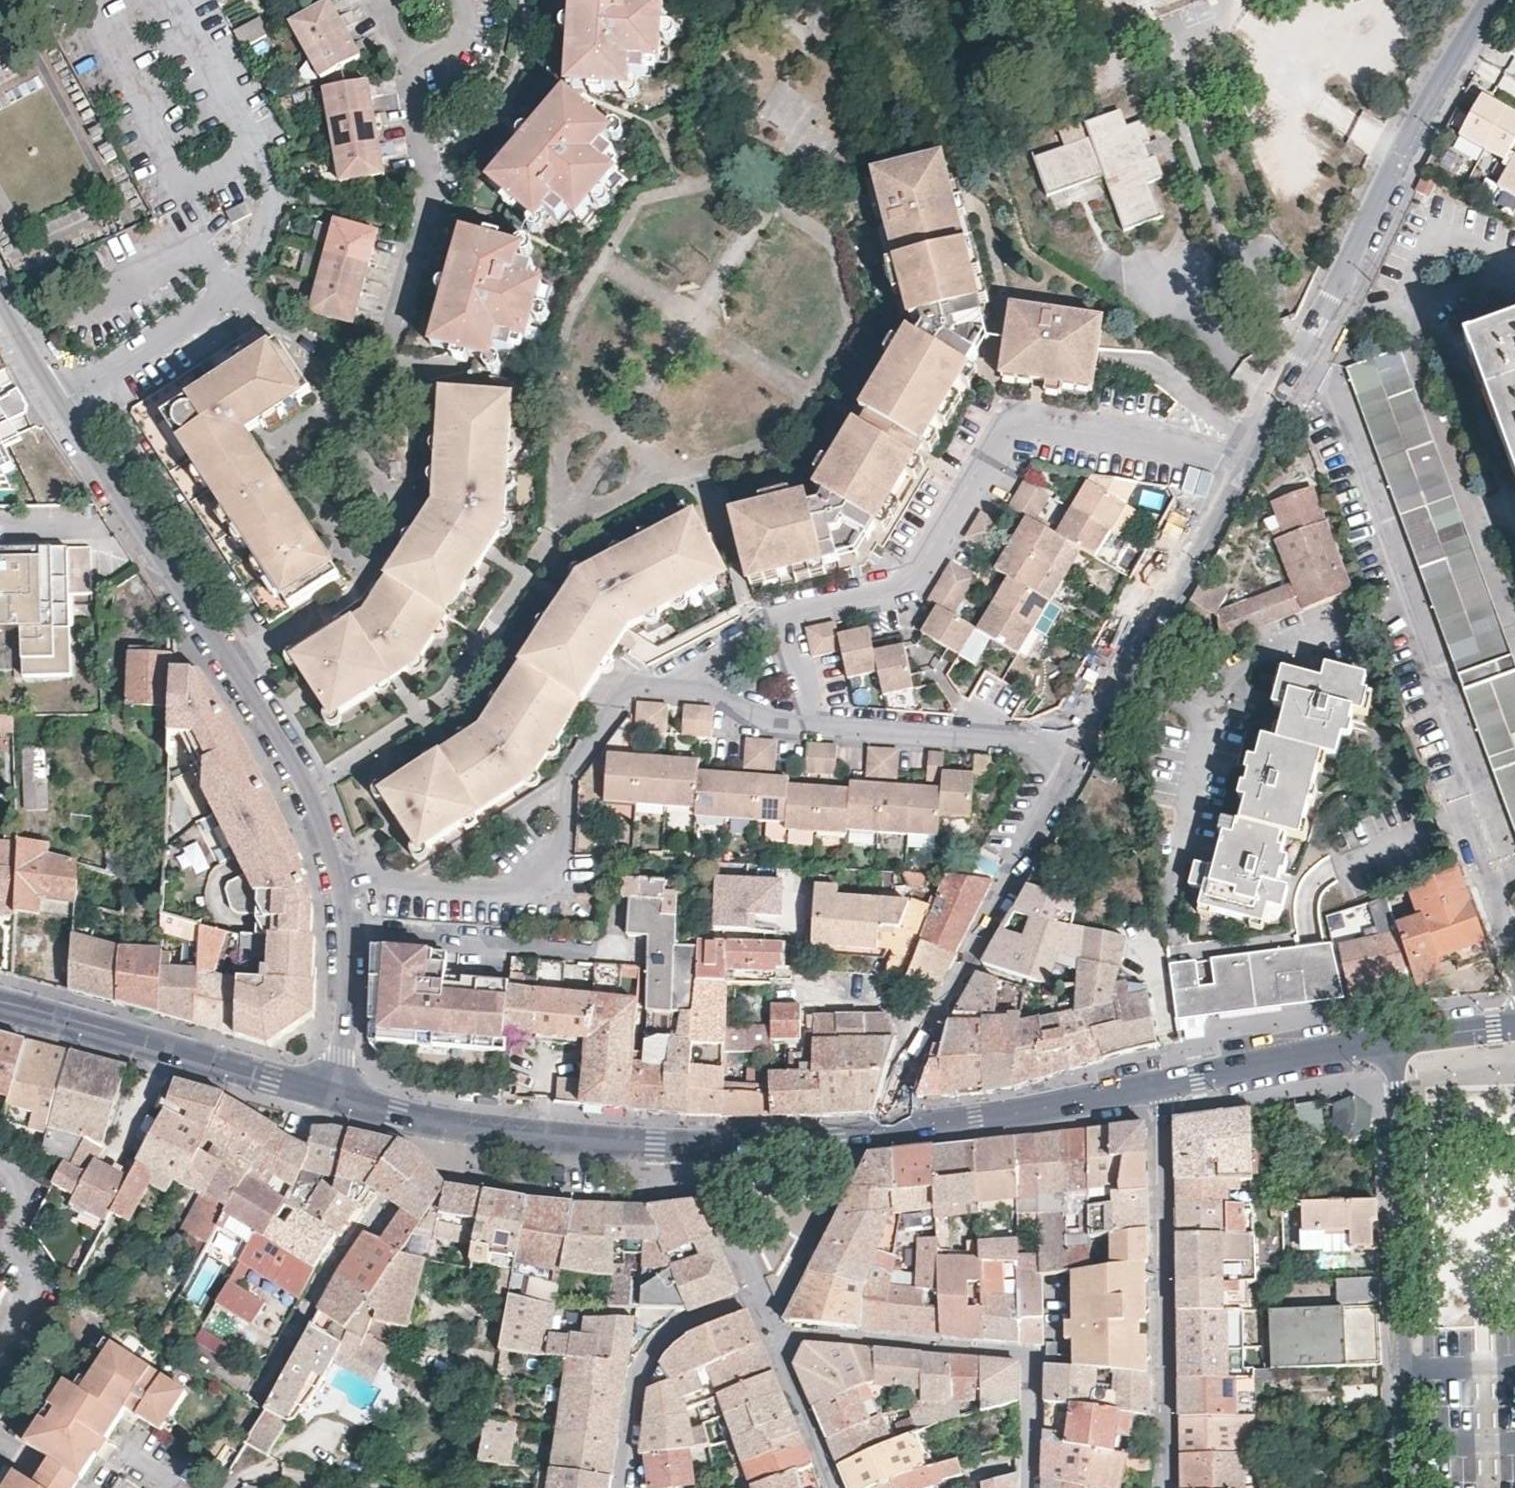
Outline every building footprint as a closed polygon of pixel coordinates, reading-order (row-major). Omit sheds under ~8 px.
[(293,23),(307,49),(348,27),(341,13),(334,0),(332,0),(317,8),(293,23)] [(568,14),(568,0),(560,0),(560,14),(568,14)] [(568,14),(574,15),(573,27),(572,43),(567,42),(567,58),(566,87),(621,88),(627,83),(628,74),(649,75),(650,61),(664,61),(665,46),(657,46),(659,17),(665,18),(666,2),(651,1),(651,0),(568,0),(568,14)] [(261,17),(234,32),(243,48),(270,34),(261,17)] [(355,41),(348,27),(307,49),(322,79),(324,78),(362,58),(361,54),(355,41)] [(559,57),(567,58),(567,42),(559,42),(559,57)] [(327,89),(332,119),(374,112),(371,95),(369,83),(369,81),(328,87),(327,89)] [(521,150),(518,148),(507,160),(489,181),(529,215),(539,215),(544,208),(561,222),(570,211),(583,221),(593,210),(588,204),(605,183),(611,189),(621,176),(609,167),(619,156),(601,141),(606,136),(605,125),(564,92),(545,113),(535,127),(539,130),(529,142),(521,150)] [(1514,144),(1514,114),(1483,96),(1461,136),(1506,160),(1514,144)] [(1120,106),(1106,111),(1112,127),(1126,122),(1120,106)] [(529,122),(535,127),(545,113),(539,109),(529,122)] [(1103,172),(1123,227),(1157,214),(1144,179),(1161,174),(1153,152),(1147,154),(1141,140),(1148,138),(1140,116),(1126,122),(1112,127),(1106,111),(1084,119),(1090,135),(1086,136),(1064,144),(1032,156),(1046,193),(1103,172)] [(332,119),(337,150),(379,142),(377,128),(374,112),(332,119)] [(1064,144),(1086,136),(1080,119),(1057,127),(1064,144)] [(1148,138),(1141,140),(1147,154),(1153,152),(1162,149),(1157,134),(1148,138)] [(379,142),(337,150),(342,182),(385,175),(382,160),(379,142)] [(501,154),(507,160),(518,148),(511,143),(501,154)] [(735,513),(749,572),(777,565),(780,576),(795,572),(825,565),(840,561),(835,542),(847,540),(854,529),(867,538),(875,524),(891,498),(906,472),(914,459),(922,446),(931,432),(938,420),(953,394),(960,382),(970,366),(977,353),(963,346),(970,333),(968,324),(966,318),(981,314),(978,300),(974,285),(970,270),(962,241),(955,212),(946,181),(939,152),(880,167),(888,197),(883,198),(891,228),(896,227),(903,256),(893,258),(902,288),(909,316),(917,315),(920,327),(916,335),(907,332),(899,343),(891,358),(877,385),(883,389),(868,415),(861,426),(846,453),(839,448),(830,463),(822,478),(816,489),(824,494),(818,503),(809,505),(807,497),(794,499),(764,507),(735,513)] [(876,200),(883,198),(888,197),(880,167),(870,169),(876,200)] [(1421,174),(1414,191),(1427,198),(1436,182),(1421,174)] [(958,178),(946,181),(955,212),(966,210),(962,193),(958,178)] [(253,211),(248,200),(230,211),(234,220),(253,211)] [(336,221),(328,253),(377,266),(381,250),(384,235),(336,221)] [(1320,226),(1309,227),(1310,242),(1321,241),(1320,226)] [(885,229),(893,258),(903,256),(896,227),(891,228),(885,229)] [(463,231),(455,259),(451,274),(456,276),(452,290),(449,302),(444,302),(440,316),(432,344),(485,358),(493,355),(496,346),(515,351),(520,337),(537,342),(540,328),(531,324),(539,297),(547,300),(552,285),(536,280),(539,267),(518,261),(521,254),(514,245),(463,231)] [(972,238),(962,241),(970,270),(980,268),(972,238)] [(377,266),(328,253),(320,282),(368,295),(372,282),(377,266)] [(444,272),(451,274),(455,259),(449,257),(444,272)] [(893,290),(902,288),(893,258),(884,260),(893,290)] [(362,316),(368,295),(320,282),(311,312),(359,325),(362,316)] [(984,282),(974,285),(978,300),(987,298),(984,282)] [(432,315),(440,316),(444,302),(437,299),(432,315)] [(1017,301),(1008,363),(1038,369),(1037,376),(1050,379),(1066,381),(1067,374),(1097,378),(1106,314),(1077,310),(1077,314),(1048,310),(1049,306),(1017,301)] [(258,325),(248,320),(240,325),(245,335),(258,325)] [(1474,347),(1514,458),(1514,333),(1474,347)] [(885,353),(891,358),(899,343),(891,339),(885,353)] [(316,390),(283,340),(179,407),(185,417),(174,425),(294,608),(345,575),(325,545),(285,483),(252,432),(264,424),(316,390)] [(1398,350),(1348,369),(1346,369),(1514,827),(1514,666),(1398,350)] [(1006,371),(1037,376),(1038,369),(1008,363),(1006,371)] [(978,371),(970,366),(960,382),(968,387),(978,371)] [(1095,385),(1097,378),(1067,374),(1066,381),(1095,385)] [(1065,389),(1066,381),(1050,379),(1049,386),(1065,389)] [(859,410),(868,415),(883,389),(877,385),(875,384),(859,410)] [(11,486),(20,481),(2,442),(36,426),(16,386),(0,394),(0,486),(11,486)] [(518,396),(456,392),(453,419),(447,419),(441,504),(412,546),(368,611),(298,659),(337,717),(406,671),(413,666),(505,532),(509,527),(518,396)] [(961,399),(953,394),(938,420),(946,425),(953,412),(961,399)] [(838,447),(839,448),(846,453),(861,426),(852,422),(838,447)] [(938,437),(931,432),(922,446),(929,451),(938,437)] [(813,473),(822,478),(830,463),(823,458),(813,473)] [(922,464),(914,459),(906,472),(914,477),(922,464)] [(1082,492),(1075,504),(1112,526),(1122,533),(1135,540),(1150,515),(1137,507),(1136,506),(1151,479),(1095,471),(1086,487),(1090,489),(1086,494),(1082,492)] [(1027,476),(1019,490),(1042,504),(1050,490),(1027,476)] [(762,497),(764,507),(794,499),(792,490),(762,497)] [(1030,513),(1035,515),(1042,504),(1019,490),(1012,502),(1014,503),(1030,512),(1030,513)] [(1215,614),(1214,614),(1216,616),(1221,640),(1352,593),(1345,578),(1311,490),(1275,504),(1283,529),(1275,533),(1279,542),(1281,543),(1296,585),(1215,614)] [(899,503),(891,498),(875,524),(883,530),(890,518),(899,503)] [(1097,552),(1112,526),(1075,504),(1068,517),(1072,519),(1069,524),(1065,522),(1060,530),(1069,536),(1083,544),(1097,552)] [(1000,535),(1002,532),(1007,523),(983,509),(975,521),(1000,535)] [(727,566),(698,510),(584,570),(540,637),(549,643),(534,667),(525,661),(480,728),(453,746),(464,763),(455,770),(443,751),(385,789),(422,849),(533,778),(570,720),(561,714),(576,692),(585,697),(622,642),(633,625),(707,586),(703,579),(727,566)] [(1030,513),(1030,512),(1022,525),(1027,528),(1024,533),(1019,530),(1014,538),(1015,539),(1020,542),(1054,562),(1068,570),(1083,544),(1069,536),(1060,530),(1035,515),(1030,513)] [(992,548),(1000,535),(975,521),(968,534),(992,548)] [(1021,528),(1019,530),(1024,533),(1027,528),(1022,525),(1021,528)] [(1052,597),(1068,570),(1054,562),(1020,542),(1015,539),(1014,538),(1009,548),(1014,551),(1011,556),(1006,553),(998,565),(1012,574),(1038,589),(1052,597)] [(1014,551),(1009,548),(1007,550),(1006,553),(1011,556),(1014,551)] [(22,632),(23,671),(14,671),(15,680),(72,678),(70,630),(70,597),(74,597),(93,596),(91,549),(16,551),(0,551),(0,632),(22,632)] [(953,559),(945,572),(970,586),(978,573),(953,559)] [(749,572),(751,583),(780,576),(777,565),(749,572)] [(827,573),(825,565),(795,572),(797,581),(827,573)] [(727,566),(703,579),(707,586),(731,573),(727,566)] [(938,584),(963,599),(970,586),(945,572),(938,584)] [(1035,625),(1052,597),(1038,589),(1012,574),(1007,582),(1012,585),(1010,590),(1004,586),(995,601),(1035,625)] [(1202,582),(1191,602),(1214,614),(1215,614),(1226,595),(1202,582)] [(940,603),(955,612),(963,599),(938,584),(930,597),(940,603)] [(1020,650),(1035,625),(995,601),(988,613),(993,616),(991,621),(985,618),(980,626),(1020,650)] [(962,652),(978,625),(955,612),(940,603),(935,611),(940,614),(937,619),(932,616),(924,630),(927,632),(952,646),(962,652)] [(933,614),(932,616),(937,619),(940,614),(935,611),(933,614)] [(841,633),(838,619),(824,622),(830,650),(844,648),(841,633)] [(830,650),(824,622),(810,625),(816,653),(830,650)] [(876,649),(874,638),(872,627),(859,630),(860,635),(853,636),(852,631),(841,633),(844,648),(851,674),(880,668),(876,649)] [(939,666),(952,646),(927,632),(922,642),(908,644),(914,672),(939,666)] [(531,651),(525,661),(534,667),(549,643),(540,637),(531,651)] [(916,684),(914,672),(908,644),(907,642),(900,644),(901,649),(894,650),(893,645),(876,649),(880,668),(885,690),(916,684)] [(743,654),(726,663),(730,673),(748,663),(743,654)] [(173,678),(173,656),(151,655),(129,655),(126,717),(172,719),(173,679),(173,678)] [(1304,787),(1314,789),(1319,769),(1327,771),(1331,756),(1342,759),(1347,738),(1354,740),(1358,725),(1354,724),(1358,710),(1373,714),(1378,695),(1366,692),(1370,676),(1325,664),(1321,679),(1275,669),(1270,688),(1274,689),(1294,694),(1291,708),(1283,706),(1278,726),(1274,725),(1270,741),(1259,738),(1253,759),(1246,758),(1243,769),(1247,770),(1243,785),(1239,784),(1235,802),(1242,804),(1238,820),(1218,816),(1214,832),(1218,833),(1213,853),(1229,856),(1225,874),(1208,870),(1196,867),(1191,888),(1204,891),(1198,914),(1209,917),(1210,913),(1251,922),(1250,927),(1261,930),(1267,908),(1283,912),(1288,888),(1278,885),(1281,871),(1285,872),(1287,859),(1282,858),(1288,834),(1305,838),(1309,824),(1306,822),(1310,803),(1302,801),(1304,787)] [(173,679),(191,680),(191,671),(173,670),(173,679)] [(270,1046),(286,1038),(284,1032),(286,1029),(287,1027),(287,1023),(283,1016),(289,1012),(291,1019),(296,1020),(301,1022),(303,1023),(306,1027),(319,1019),(319,969),(316,969),(316,939),(311,939),(311,919),(310,913),(307,897),(305,886),(302,875),(299,861),(307,859),(296,835),(269,779),(262,782),(257,771),(264,768),(243,725),(227,702),(221,706),(215,698),(222,693),(207,672),(191,671),(191,680),(173,679),(172,719),(171,739),(193,739),(206,767),(202,768),(260,890),(262,892),(259,937),(270,936),(269,969),(264,970),(264,982),(238,982),(237,1014),(236,1037),(272,1048),(270,1046)] [(1271,703),(1283,706),(1291,708),(1294,694),(1274,689),(1271,703)] [(585,697),(576,692),(561,714),(570,720),(585,697)] [(221,706),(227,702),(225,698),(222,693),(215,698),(221,706)] [(639,729),(644,729),(653,730),(656,701),(641,700),(639,729)] [(656,701),(653,730),(669,731),(671,702),(656,701)] [(687,703),(686,733),(700,733),(702,704),(687,703)] [(717,705),(702,704),(700,733),(704,734),(715,734),(717,705)] [(0,718),(0,734),(12,734),(12,718),(0,718)] [(765,737),(749,736),(748,766),(763,767),(765,737)] [(779,739),(765,737),(763,767),(776,768),(779,739)] [(826,742),(811,741),(809,770),(824,771),(826,742)] [(841,742),(826,742),(824,771),(838,772),(841,742)] [(887,745),(873,745),(871,773),(884,774),(887,745)] [(900,746),(887,745),(884,774),(898,775),(900,746)] [(446,749),(443,751),(455,770),(464,763),(453,746),(446,749)] [(930,779),(946,780),(946,768),(948,750),(932,749),(930,779)] [(43,751),(22,752),(23,813),(43,813),(43,751)] [(994,752),(978,751),(976,770),(976,780),(992,781),(994,752)] [(609,802),(639,804),(643,756),(632,755),(632,760),(624,760),(625,754),(613,753),(609,802)] [(639,804),(669,807),(672,758),(659,757),(658,762),(652,762),(652,756),(643,756),(639,804)] [(672,758),(669,807),(699,809),(702,770),(703,760),(693,759),(693,765),(686,764),(686,759),(672,758)] [(262,782),(269,779),(266,772),(264,768),(257,771),(262,782)] [(966,770),(946,768),(946,780),(945,786),(943,814),(973,816),(976,780),(976,770),(966,770)] [(712,770),(702,770),(699,809),(699,816),(729,819),(733,772),(719,771),(718,777),(712,777),(712,770)] [(747,773),(733,772),(729,819),(759,821),(762,774),(754,773),(753,779),(747,778),(747,773)] [(773,775),(762,774),(759,821),(790,823),(793,783),(794,776),(790,776),(780,775),(780,780),(773,779),(773,775)] [(858,780),(854,779),(854,787),(851,829),(881,831),(884,781),(875,781),(875,787),(868,786),(869,780),(858,780)] [(894,782),(884,781),(881,831),(911,833),(915,784),(911,783),(900,783),(900,789),(893,788),(894,782)] [(809,784),(793,783),(790,823),(790,830),(820,832),(824,786),(824,785),(814,785),(814,790),(808,789),(809,784)] [(917,784),(915,784),(911,833),(942,835),(943,814),(945,786),(936,785),(935,790),(929,790),(929,785),(917,784)] [(834,786),(824,785),(824,786),(820,832),(850,835),(851,829),(854,787),(841,787),(840,792),(833,792),(834,786)] [(1319,791),(1314,789),(1304,787),(1302,801),(1310,803),(1315,805),(1319,791)] [(3,912),(14,913),(14,843),(14,840),(0,840),(0,912),(3,912)] [(199,842),(176,850),(183,871),(206,863),(199,842)] [(76,905),(79,867),(46,859),(47,850),(14,843),(14,913),(30,914),(43,915),(44,902),(76,905)] [(985,846),(970,876),(992,878),(1003,855),(985,846)] [(1213,853),(1208,870),(1225,874),(1229,856),(1213,853)] [(299,861),(302,875),(311,873),(309,866),(307,859),(299,861)] [(123,916),(126,878),(107,873),(79,867),(76,905),(123,916)] [(970,876),(948,874),(933,911),(920,944),(956,955),(976,914),(994,878),(992,878),(970,876)] [(236,875),(222,880),(232,910),(247,905),(236,875)] [(778,917),(781,880),(721,876),(717,927),(750,930),(751,915),(757,915),(778,917)] [(1443,904),(1434,878),(1387,895),(1415,984),(1441,975),(1438,966),(1435,956),(1453,950),(1457,960),(1460,969),(1490,959),(1469,903),(1457,907),(1455,901),(1443,904)] [(630,900),(663,903),(664,892),(665,884),(624,880),(623,880),(621,899),(630,900)] [(1052,924),(1072,927),(1075,912),(1063,909),(1066,899),(1026,885),(1019,897),(1013,908),(1052,924)] [(822,886),(820,900),(905,910),(908,905),(844,898),(844,889),(822,886)] [(677,893),(664,892),(663,903),(662,918),(676,919),(677,893)] [(1415,984),(1387,895),(1368,902),(1377,928),(1352,937),(1354,947),(1341,950),(1352,1008),(1380,1005),(1420,1000),(1417,989),(1415,984)] [(630,900),(626,936),(649,939),(648,977),(646,1012),(643,1057),(640,1111),(649,1112),(662,1113),(668,1039),(670,1015),(675,950),(678,919),(676,919),(662,918),(663,903),(630,900)] [(920,944),(933,911),(910,902),(908,905),(905,910),(820,900),(815,944),(889,953),(880,976),(906,979),(920,944)] [(1075,986),(1092,986),(1084,929),(1072,927),(1052,924),(1013,908),(1003,927),(982,962),(1025,978),(1039,983),(1054,987),(1075,986)] [(1145,1049),(1158,1046),(1147,986),(1125,983),(1124,979),(1116,977),(1127,938),(1093,931),(1095,917),(1075,912),(1072,927),(1084,929),(1092,986),(1104,1059),(1120,1055),(1145,1049)] [(200,946),(201,928),(162,919),(161,932),(200,946)] [(700,952),(698,983),(734,984),(772,985),(772,967),(783,967),(784,947),(767,946),(768,931),(756,930),(750,930),(717,927),(700,926),(699,942),(702,942),(700,952)] [(219,956),(239,962),(239,938),(201,928),(200,946),(198,973),(194,1025),(214,1030),(236,1037),(237,1014),(238,982),(212,977),(219,956)] [(121,951),(74,938),(71,991),(91,996),(116,1003),(121,951)] [(956,955),(920,944),(906,979),(920,980),(907,1011),(923,1017),(932,1000),(947,971),(956,955)] [(1306,949),(1315,1001),(1345,997),(1334,945),(1306,949)] [(507,1038),(509,1004),(511,984),(464,981),(457,980),(457,987),(446,986),(446,972),(447,966),(433,965),(434,953),(374,949),(370,1022),(379,1023),(377,1043),(473,1050),(506,1052),(507,1038)] [(1282,952),(1291,1004),(1315,1001),(1306,949),(1282,952)] [(700,952),(675,950),(670,1015),(681,1016),(695,1016),(698,983),(700,952)] [(1448,963),(1457,960),(1453,950),(1435,956),(1438,966),(1448,963)] [(160,952),(121,951),(116,1003),(135,1009),(157,1016),(160,966),(160,952)] [(1249,956),(1256,1009),(1291,1004),(1282,952),(1249,956)] [(447,966),(448,954),(434,953),(433,965),(447,966)] [(1256,1009),(1249,956),(1215,960),(1219,986),(1224,1013),(1256,1009)] [(541,961),(512,959),(511,984),(509,1004),(507,1038),(534,1040),(539,982),(541,961)] [(559,984),(561,962),(541,961),(539,982),(559,984)] [(1022,987),(1025,978),(982,962),(978,970),(997,978),(1022,987)] [(1212,1015),(1208,988),(1201,989),(1197,962),(1172,965),(1179,1019),(1212,1015)] [(587,1044),(632,1046),(636,1003),(620,1002),(623,967),(595,965),(593,986),(587,1044)] [(174,1020),(194,1025),(198,973),(160,966),(157,1016),(174,1020)] [(966,991),(954,1012),(971,1013),(971,1026),(983,1025),(991,1025),(997,978),(978,970),(966,991)] [(457,980),(458,973),(446,972),(446,986),(457,987),(457,980)] [(983,1025),(983,1062),(985,1094),(993,1092),(1011,1088),(1018,1023),(1019,1012),(1022,987),(997,978),(991,1025),(983,1025)] [(1035,1020),(1039,983),(1025,978),(1022,987),(1030,990),(1028,1012),(1019,1012),(1018,1023),(1035,1020)] [(587,1044),(593,986),(559,984),(539,982),(534,1040),(546,1041),(587,1045),(587,1044)] [(734,984),(698,983),(695,1016),(693,1043),(725,1044),(726,1027),(724,990),(734,991),(734,984)] [(1054,987),(1039,983),(1035,1020),(1058,1015),(1054,987)] [(1072,1011),(1075,986),(1054,987),(1058,1015),(1072,1011)] [(1086,1065),(1104,1059),(1092,986),(1075,986),(1072,1011),(1058,1015),(1070,1070),(1086,1065)] [(1219,986),(1208,988),(1212,1015),(1224,1013),(1219,986)] [(1022,987),(1019,1012),(1028,1012),(1030,990),(1022,987)] [(800,1007),(772,1007),(772,1027),(772,1039),(786,1040),(786,1043),(801,1043),(800,1016),(800,1007)] [(284,1032),(286,1038),(297,1032),(306,1027),(303,1023),(301,1022),(296,1020),(291,1019),(289,1012),(283,1016),(287,1023),(287,1027),(286,1029),(284,1032)] [(976,1063),(983,1062),(983,1025),(971,1026),(971,1013),(954,1012),(948,1022),(941,1048),(935,1047),(924,1077),(919,1092),(917,1097),(946,1096),(976,1094),(976,1063)] [(681,1016),(670,1015),(668,1039),(677,1041),(678,1024),(681,1024),(681,1016)] [(1058,1015),(1035,1020),(1045,1078),(1053,1075),(1070,1070),(1058,1015)] [(677,1041),(668,1039),(662,1113),(675,1114),(688,1115),(693,1043),(695,1016),(681,1016),(681,1024),(678,1024),(677,1041)] [(821,1115),(836,1017),(800,1016),(801,1043),(786,1043),(786,1076),(772,1076),(772,1088),(772,1117),(800,1116),(821,1115)] [(864,1017),(836,1017),(821,1115),(843,1114),(872,1113),(883,1080),(896,1044),(862,1046),(864,1017)] [(896,1041),(898,1039),(895,1031),(888,1017),(864,1017),(862,1046),(896,1044),(896,1041)] [(1045,1078),(1035,1020),(1018,1023),(1011,1088),(1025,1084),(1045,1078)] [(377,1043),(379,1023),(370,1022),(369,1042),(377,1043)] [(772,1039),(772,1027),(726,1027),(725,1044),(724,1051),(772,1052),(772,1039)] [(10,1098),(11,1098),(27,1042),(0,1035),(0,1095),(10,1098)] [(51,1048),(27,1042),(11,1098),(10,1098),(1,1135),(30,1150),(44,1157),(48,1139),(72,1053),(51,1048)] [(723,1086),(724,1051),(725,1044),(693,1043),(688,1115),(706,1115),(721,1116),(723,1086)] [(630,1061),(631,1056),(632,1046),(587,1044),(587,1045),(586,1058),(610,1060),(630,1061)] [(48,1139),(44,1157),(58,1170),(66,1142),(84,1144),(103,1147),(105,1143),(110,1126),(122,1089),(128,1068),(95,1059),(72,1053),(48,1139)] [(640,1111),(643,1057),(631,1056),(630,1061),(610,1060),(605,1107),(621,1108),(640,1111)] [(610,1060),(586,1058),(584,1081),(582,1105),(595,1106),(605,1107),(610,1060)] [(985,1094),(983,1062),(976,1063),(976,1094),(985,1094)] [(772,1117),(772,1088),(772,1076),(772,1065),(750,1063),(748,1087),(723,1086),(721,1116),(744,1116),(772,1117)] [(582,1105),(584,1081),(559,1080),(556,1103),(582,1105)] [(199,1088),(178,1082),(177,1091),(176,1095),(166,1112),(209,1134),(228,1099),(228,1097),(199,1088)] [(209,1134),(196,1158),(181,1185),(210,1200),(189,1237),(193,1240),(209,1248),(220,1229),(227,1217),(279,1130),(276,1129),(252,1114),(228,1099),(209,1134)] [(497,1100),(481,1099),(481,1106),(497,1107),(497,1100)] [(1320,1101),(1295,1105),(1300,1142),(1325,1138),(1320,1101)] [(1339,1106),(1339,1108),(1333,1129),(1350,1143),(1369,1131),(1369,1120),(1368,1111),(1354,1102),(1339,1106)] [(1243,1183),(1253,1183),(1252,1111),(1212,1117),(1176,1122),(1176,1151),(1177,1182),(1233,1183),(1243,1183)] [(160,1122),(155,1120),(152,1119),(145,1131),(153,1136),(196,1158),(209,1134),(166,1112),(160,1122)] [(1144,1123),(1110,1127),(1111,1186),(1119,1185),(1120,1191),(1120,1193),(1145,1191),(1144,1153),(1144,1123)] [(314,1128),(306,1147),(298,1168),(331,1178),(351,1130),(334,1127),(322,1127),(314,1128)] [(1111,1186),(1110,1127),(1093,1129),(1088,1130),(1089,1189),(1111,1186)] [(294,1139),(279,1130),(227,1217),(257,1235),(267,1241),(283,1202),(289,1189),(298,1168),(306,1147),(294,1139)] [(367,1134),(351,1130),(331,1178),(327,1188),(326,1191),(357,1209),(369,1190),(367,1189),(399,1142),(367,1134)] [(1089,1237),(1089,1207),(1089,1189),(1088,1130),(1071,1132),(1062,1133),(1065,1193),(1071,1192),(1072,1199),(1066,1199),(1066,1218),(1061,1218),(1064,1272),(1070,1271),(1090,1269),(1089,1237)] [(1045,1134),(1034,1135),(1036,1199),(1037,1213),(1037,1237),(1038,1245),(1038,1261),(1039,1275),(1043,1275),(1054,1274),(1064,1272),(1061,1218),(1060,1212),(1059,1195),(1065,1193),(1062,1133),(1045,1134)] [(1017,1214),(1037,1213),(1036,1199),(1034,1135),(1019,1137),(1014,1138),(1016,1199),(1017,1214)] [(153,1136),(139,1161),(130,1177),(111,1211),(130,1222),(156,1173),(181,1185),(196,1158),(153,1136)] [(978,1204),(1016,1199),(1014,1138),(991,1141),(976,1143),(978,1204)] [(410,1150),(399,1142),(367,1189),(369,1190),(396,1206),(427,1164),(424,1159),(410,1150)] [(84,1144),(69,1172),(86,1176),(94,1158),(100,1161),(109,1145),(105,1143),(103,1147),(84,1144)] [(937,1208),(978,1204),(976,1143),(954,1145),(935,1147),(937,1208)] [(902,1229),(938,1229),(937,1208),(935,1147),(912,1150),(894,1152),(895,1192),(896,1211),(906,1210),(902,1229)] [(891,1192),(895,1192),(894,1152),(869,1155),(865,1164),(859,1176),(853,1187),(891,1192)] [(508,1155),(492,1153),(492,1160),(508,1161),(508,1155)] [(69,1172),(62,1170),(51,1193),(77,1202),(72,1211),(106,1221),(111,1211),(130,1177),(113,1169),(100,1161),(94,1158),(86,1176),(69,1172)] [(427,1164),(396,1206),(405,1212),(424,1223),(448,1190),(438,1177),(427,1164)] [(1234,1207),(1233,1183),(1177,1182),(1177,1194),(1177,1208),(1234,1207)] [(308,1201),(300,1213),(339,1237),(357,1209),(326,1191),(327,1188),(320,1183),(308,1201)] [(1243,1207),(1243,1183),(1233,1183),(1234,1207),(1243,1207)] [(1255,1207),(1263,1207),(1263,1190),(1265,1190),(1264,1183),(1253,1183),(1253,1207),(1255,1207)] [(1112,1192),(1111,1186),(1089,1189),(1089,1207),(1113,1204),(1112,1192)] [(846,1201),(837,1219),(892,1212),(891,1192),(853,1187),(846,1201)] [(308,1201),(289,1189),(283,1202),(300,1213),(308,1201)] [(467,1192),(448,1190),(424,1223),(402,1253),(426,1261),(427,1264),(430,1264),(438,1242),(476,1247),(487,1194),(467,1192)] [(1120,1191),(1112,1192),(1113,1204),(1089,1207),(1089,1237),(1110,1234),(1146,1229),(1145,1209),(1145,1191),(1120,1193),(1120,1191)] [(507,1197),(487,1194),(476,1247),(472,1264),(474,1264),(501,1270),(515,1272),(515,1269),(518,1257),(519,1257),(530,1201),(507,1197)] [(553,1203),(530,1201),(519,1257),(518,1257),(515,1269),(564,1273),(576,1204),(553,1203)] [(300,1213),(283,1202),(267,1241),(318,1271),(339,1237),(300,1213)] [(676,1204),(649,1207),(662,1243),(667,1256),(698,1243),(715,1236),(702,1202),(676,1204)] [(1379,1223),(1378,1202),(1304,1205),(1304,1250),(1325,1250),(1324,1232),(1352,1232),(1352,1250),(1374,1249),(1374,1231),(1374,1224),(1379,1223)] [(601,1206),(576,1204),(564,1273),(613,1278),(606,1308),(632,1309),(632,1293),(632,1278),(626,1278),(625,1274),(615,1274),(616,1254),(626,1254),(627,1207),(601,1206)] [(638,1207),(627,1207),(626,1254),(645,1254),(645,1242),(662,1243),(649,1207),(638,1207)] [(1255,1219),(1255,1207),(1253,1207),(1243,1207),(1234,1207),(1177,1208),(1177,1222),(1177,1235),(1254,1237),(1256,1237),(1255,1219)] [(883,1331),(895,1267),(902,1229),(906,1210),(896,1211),(892,1212),(837,1219),(827,1239),(809,1275),(864,1286),(863,1329),(883,1331)] [(424,1223),(405,1212),(389,1244),(368,1235),(340,1277),(369,1297),(388,1272),(402,1253),(424,1223)] [(1018,1237),(1037,1237),(1037,1213),(1017,1214),(1018,1237)] [(257,1235),(227,1217),(220,1229),(251,1248),(257,1235)] [(1146,1261),(1146,1229),(1110,1234),(1111,1266),(1090,1269),(1070,1271),(1072,1360),(1073,1368),(1099,1371),(1115,1373),(1144,1375),(1144,1353),(1144,1339),(1130,1339),(1132,1337),(1134,1336),(1137,1333),(1137,1330),(1137,1328),(1135,1326),(1133,1326),(1131,1323),(1143,1322),(1143,1296),(1143,1262),(1146,1261)] [(1111,1266),(1110,1234),(1089,1237),(1090,1269),(1111,1266)] [(318,1271),(267,1241),(257,1235),(251,1248),(242,1263),(252,1270),(302,1301),(318,1271)] [(1255,1283),(1254,1237),(1177,1235),(1178,1250),(1178,1285),(1225,1284),(1239,1284),(1255,1283)] [(715,1236),(698,1243),(704,1258),(722,1251),(715,1236)] [(921,1273),(940,1276),(939,1255),(938,1239),(920,1237),(921,1273)] [(108,1245),(96,1239),(85,1260),(97,1266),(100,1260),(107,1247),(108,1245)] [(970,1258),(980,1259),(979,1244),(979,1239),(969,1240),(970,1258)] [(199,1265),(209,1248),(193,1240),(184,1256),(199,1265)] [(645,1242),(645,1254),(645,1270),(673,1270),(704,1258),(698,1243),(667,1256),(662,1243),(645,1242)] [(983,1263),(1017,1264),(1017,1262),(1019,1262),(1018,1243),(979,1244),(980,1259),(980,1262),(983,1263)] [(1028,1261),(1038,1261),(1038,1245),(1027,1246),(1028,1261)] [(117,1253),(107,1247),(100,1260),(110,1265),(117,1253)] [(645,1293),(644,1309),(676,1310),(689,1310),(690,1312),(738,1292),(733,1280),(722,1251),(704,1258),(673,1270),(645,1270),(645,1293)] [(426,1261),(402,1253),(388,1272),(375,1323),(410,1331),(424,1274),(434,1276),(437,1265),(430,1264),(427,1264),(426,1261)] [(645,1254),(626,1254),(625,1274),(626,1278),(632,1278),(632,1293),(645,1293),(645,1270),(645,1254)] [(983,1282),(983,1263),(980,1262),(980,1259),(970,1258),(939,1255),(940,1276),(942,1336),(958,1338),(964,1338),(986,1341),(983,1282)] [(1033,1345),(1046,1346),(1043,1275),(1039,1275),(1038,1261),(1028,1261),(1019,1262),(1017,1262),(1017,1264),(1018,1285),(1021,1344),(1033,1345)] [(252,1270),(242,1263),(230,1285),(241,1291),(252,1270)] [(911,1334),(942,1336),(940,1276),(921,1273),(895,1267),(883,1331),(911,1334)] [(515,1272),(501,1270),(496,1297),(510,1299),(515,1272)] [(533,1276),(515,1272),(510,1299),(528,1301),(533,1276)] [(823,1325),(863,1329),(864,1286),(809,1275),(805,1283),(788,1318),(786,1321),(823,1325)] [(369,1297),(340,1277),(321,1312),(338,1323),(346,1329),(360,1311),(369,1297)] [(1380,1289),(1380,1277),(1332,1280),(1334,1308),(1381,1305),(1380,1289)] [(999,1342),(1021,1344),(1018,1285),(983,1282),(986,1341),(999,1342)] [(1239,1312),(1239,1284),(1225,1284),(1178,1285),(1179,1296),(1179,1313),(1225,1312),(1235,1312),(1239,1312)] [(241,1291),(230,1285),(219,1305),(236,1315),(256,1328),(268,1308),(241,1291)] [(0,1287),(0,1303),(2,1304),(9,1291),(0,1287)] [(632,1293),(632,1309),(644,1309),(645,1293),(632,1293)] [(528,1301),(510,1299),(500,1351),(515,1352),(570,1359),(629,1366),(633,1337),(635,1319),(589,1318),(588,1339),(574,1337),(573,1340),(554,1337),(559,1307),(559,1305),(528,1301)] [(1381,1305),(1334,1308),(1269,1310),(1272,1370),(1276,1369),(1360,1366),(1382,1365),(1381,1331),(1381,1305)] [(352,1333),(365,1342),(372,1319),(360,1311),(346,1329),(352,1333)] [(672,1383),(764,1346),(756,1329),(749,1312),(689,1337),(688,1339),(685,1341),(679,1345),(676,1347),(672,1352),(668,1357),(663,1365),(672,1383)] [(1226,1379),(1225,1312),(1179,1313),(1179,1345),(1180,1381),(1226,1379)] [(1236,1378),(1235,1312),(1225,1312),(1226,1379),(1236,1378)] [(346,1329),(338,1323),(329,1336),(332,1338),(344,1347),(349,1338),(352,1333),(346,1329)] [(344,1347),(332,1338),(329,1336),(314,1325),(295,1359),(296,1360),(296,1362),(296,1363),(296,1364),(295,1365),(294,1366),(293,1367),(292,1367),(290,1367),(267,1410),(255,1430),(247,1445),(272,1458),(291,1424),(296,1422),(318,1395),(335,1363),(344,1347)] [(193,1341),(214,1350),(221,1336),(199,1326),(193,1341)] [(365,1342),(352,1333),(349,1338),(365,1346),(365,1342)] [(389,1360),(365,1346),(349,1338),(344,1347),(335,1363),(375,1385),(389,1360)] [(115,1355),(121,1346),(114,1341),(109,1351),(115,1355)] [(1048,1346),(1049,1356),(1060,1357),(1060,1342),(1056,1342),(1049,1342),(1048,1346)] [(816,1409),(867,1388),(854,1348),(808,1344),(797,1364),(801,1374),(816,1409)] [(70,1396),(63,1392),(55,1406),(62,1411),(57,1418),(53,1426),(45,1423),(37,1436),(44,1440),(38,1451),(54,1459),(87,1479),(101,1456),(104,1458),(110,1448),(113,1442),(110,1440),(130,1407),(135,1398),(147,1405),(142,1415),(167,1430),(170,1426),(176,1416),(192,1388),(162,1370),(121,1346),(115,1355),(109,1351),(99,1367),(91,1380),(98,1384),(91,1395),(85,1391),(76,1386),(70,1396)] [(768,1356),(764,1346),(672,1383),(650,1392),(648,1406),(646,1426),(685,1410),(697,1406),(718,1398),(775,1373),(768,1356)] [(854,1348),(867,1388),(875,1384),(876,1351),(854,1348)] [(515,1352),(500,1351),(495,1382),(511,1383),(515,1352)] [(880,1387),(921,1390),(923,1355),(876,1351),(875,1384),(867,1388),(875,1407),(884,1403),(880,1387)] [(920,1401),(950,1402),(952,1358),(923,1355),(921,1390),(920,1401)] [(983,1401),(982,1360),(952,1358),(950,1402),(961,1402),(983,1401)] [(627,1384),(629,1366),(570,1359),(566,1389),(625,1395),(627,1384)] [(1017,1363),(982,1360),(983,1401),(983,1411),(1018,1402),(1019,1391),(1017,1363)] [(650,1392),(672,1383),(663,1365),(656,1373),(656,1375),(651,1387),(650,1392)] [(1148,1390),(1148,1375),(1144,1375),(1115,1373),(1114,1389),(1097,1387),(1099,1371),(1073,1368),(1047,1365),(1046,1390),(1046,1404),(1116,1412),(1149,1416),(1148,1390)] [(1276,1379),(1276,1369),(1272,1370),(1254,1371),(1255,1377),(1255,1380),(1276,1379)] [(779,1383),(775,1373),(718,1398),(724,1414),(727,1420),(784,1395),(779,1383)] [(63,1392),(69,1381),(58,1374),(39,1407),(50,1414),(55,1406),(63,1392)] [(1255,1380),(1255,1377),(1236,1378),(1226,1379),(1180,1381),(1180,1395),(1180,1418),(1237,1416),(1255,1416),(1255,1393),(1255,1380)] [(91,1380),(85,1391),(91,1395),(98,1384),(91,1380)] [(76,1386),(69,1381),(63,1392),(70,1396),(76,1386)] [(1344,1386),(1344,1396),(1374,1398),(1375,1388),(1344,1386)] [(823,1426),(830,1442),(881,1420),(875,1407),(867,1388),(816,1409),(823,1426)] [(622,1419),(625,1395),(566,1389),(559,1432),(619,1439),(622,1419)] [(789,1405),(784,1395),(727,1420),(736,1443),(794,1418),(789,1405)] [(135,1410),(142,1415),(147,1405),(135,1398),(130,1407),(135,1410)] [(946,1421),(949,1420),(950,1402),(920,1401),(920,1404),(909,1408),(920,1432),(921,1432),(946,1421)] [(949,1420),(961,1418),(961,1402),(950,1402),(949,1420)] [(1113,1431),(1116,1412),(1046,1404),(1045,1419),(1044,1439),(1109,1452),(1113,1431)] [(62,1411),(55,1406),(50,1414),(57,1418),(62,1411)] [(45,1423),(50,1414),(39,1407),(19,1439),(31,1446),(37,1436),(45,1423)] [(690,1433),(685,1410),(646,1426),(645,1439),(641,1456),(645,1456),(688,1451),(693,1450),(708,1448),(706,1432),(690,1433)] [(57,1418),(50,1414),(45,1423),(53,1426),(57,1418)] [(708,1428),(727,1420),(724,1414),(705,1421),(708,1428)] [(184,1420),(176,1416),(170,1426),(178,1431),(184,1420)] [(1237,1425),(1237,1416),(1180,1418),(1180,1431),(1181,1455),(1244,1454),(1248,1454),(1248,1441),(1248,1429),(1248,1427),(1248,1425),(1237,1425)] [(800,1432),(794,1418),(736,1443),(738,1451),(743,1467),(805,1446),(800,1432)] [(841,1467),(898,1442),(896,1437),(890,1439),(881,1420),(830,1442),(835,1454),(841,1467)] [(517,1428),(488,1424),(483,1465),(485,1465),(521,1470),(523,1456),(513,1454),(517,1428)] [(1268,1428),(1248,1429),(1248,1441),(1269,1440),(1268,1428)] [(616,1460),(619,1439),(559,1432),(554,1474),(613,1481),(616,1460)] [(921,1432),(920,1432),(898,1442),(841,1467),(848,1484),(849,1487),(873,1487),(906,1471),(934,1465),(921,1432)] [(44,1440),(37,1436),(31,1446),(38,1451),(44,1440)] [(1122,1454),(1109,1452),(1044,1439),(1043,1468),(1043,1477),(1089,1487),(1117,1487),(1119,1478),(1121,1467),(1122,1454)] [(805,1446),(743,1467),(729,1472),(733,1481),(748,1475),(754,1487),(755,1487),(797,1471),(800,1474),(814,1468),(809,1456),(805,1446)] [(709,1453),(708,1448),(693,1450),(696,1467),(711,1466),(709,1453)] [(688,1451),(645,1456),(647,1469),(650,1487),(675,1487),(694,1485),(688,1451)] [(1150,1471),(1149,1459),(1122,1454),(1121,1467),(1150,1471)] [(1244,1454),(1181,1455),(1181,1470),(1181,1487),(1244,1487),(1244,1477),(1244,1464),(1244,1454)] [(87,1479),(54,1459),(47,1471),(75,1487),(81,1487),(87,1479)] [(873,1487),(925,1487),(943,1482),(942,1480),(962,1474),(960,1459),(937,1464),(934,1465),(906,1471),(873,1487)] [(19,1474),(8,1467),(0,1480),(0,1487),(10,1487),(12,1485),(19,1474)] [(814,1468),(800,1474),(797,1471),(755,1487),(821,1487),(814,1468)] [(47,1471),(46,1472),(45,1475),(68,1487),(75,1487),(47,1471)] [(19,1474),(12,1485),(17,1487),(21,1487),(28,1478),(19,1474)] [(613,1481),(554,1474),(552,1487),(612,1487),(613,1481)] [(1016,1474),(983,1483),(984,1487),(1016,1487),(1016,1474)] [(38,1486),(42,1487),(68,1487),(45,1475),(38,1486)] [(1043,1477),(1042,1487),(1089,1487),(1043,1477)] [(1256,1477),(1244,1477),(1244,1487),(1256,1487),(1256,1477)] [(38,1486),(28,1478),(21,1487),(42,1487),(38,1486)]
